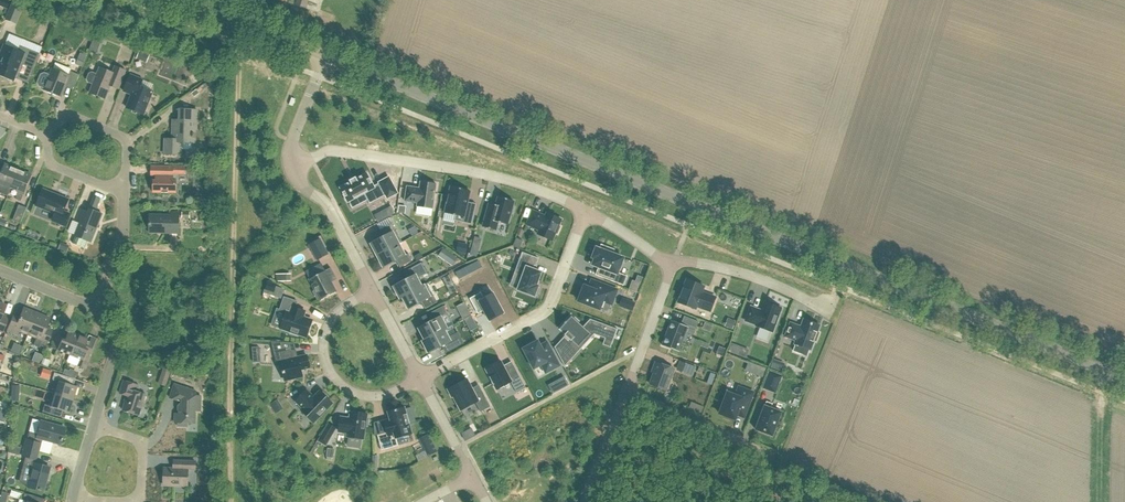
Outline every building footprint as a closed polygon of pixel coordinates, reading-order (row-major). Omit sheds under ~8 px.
[(10,2),(5,0),(1,0),(0,3),(0,5),(8,8),(10,2)] [(6,20),(14,23),(21,6),(13,3),(6,20)] [(3,57),(0,64),(0,75),(15,81),(21,64),(34,69),(40,54),(21,46),(19,52),(5,46),(1,56),(3,57)] [(138,51),(135,60),(146,64),(150,56),(138,51)] [(76,64),(84,67),(86,62),(85,61),(87,56),(81,54),(79,59),(78,59),(76,64)] [(87,80),(89,83),(93,84),(90,93),(105,100),(111,86),(119,90),(126,71),(115,67),(113,73),(100,68),(97,75),(93,73),(90,74),(87,80)] [(66,85),(74,88),(79,75),(71,72),(69,76),(53,70),(50,77),(47,76),(44,77),(41,84),(42,86),(46,88),(45,90),(61,97),(66,85)] [(132,95),(127,108),(144,115),(153,92),(141,87),(143,80),(130,75),(124,92),(132,95)] [(192,78),(196,85),(201,82),(200,82),(204,79),(203,77),(198,79),(196,75),(192,78)] [(192,93),(195,97),(200,93),(200,92),(207,87),(205,84),(192,93)] [(174,121),(173,140),(166,139),(165,155),(181,155),(181,143),(195,143),(195,130),(197,130),(198,111),(181,111),(180,121),(174,121)] [(19,170),(5,165),(0,178),(0,193),(8,196),(11,189),(19,170)] [(151,176),(156,176),(156,181),(154,181),(153,193),(177,194),(178,181),(174,181),(174,174),(186,174),(186,168),(151,167),(151,176)] [(16,199),(21,201),(32,176),(19,170),(11,189),(19,192),(16,199)] [(350,183),(341,188),(348,202),(364,193),(370,204),(386,195),(387,199),(398,193),(389,177),(379,183),(373,187),(367,174),(357,179),(356,177),(350,181),(350,183)] [(420,188),(407,187),(405,201),(417,203),(417,206),(433,209),(436,184),(421,182),(420,188)] [(451,187),(445,213),(456,215),(455,221),(472,224),(475,209),(466,207),(470,191),(451,187)] [(53,221),(66,226),(70,214),(65,212),(69,200),(44,190),(37,206),(56,213),(53,221)] [(90,206),(97,209),(101,198),(94,196),(90,206)] [(495,230),(498,222),(507,225),(510,214),(512,215),(514,207),(512,207),(514,201),(499,197),(496,205),(493,217),(486,215),(483,227),(495,230)] [(13,220),(20,223),(26,208),(19,205),(13,220)] [(392,206),(384,210),(388,217),(395,213),(392,206)] [(73,244),(86,249),(89,241),(92,243),(103,214),(90,209),(89,212),(81,209),(76,222),(80,223),(75,236),(76,236),(73,244)] [(561,220),(547,213),(545,218),(542,216),(543,215),(533,211),(527,225),(539,230),(538,234),(552,241),(555,233),(557,234),(561,227),(559,226),(561,220)] [(172,216),(151,215),(150,233),(180,233),(180,213),(172,213),(172,216)] [(371,244),(377,255),(399,244),(393,232),(396,230),(392,223),(380,230),(384,237),(371,244)] [(475,237),(472,247),(478,249),(481,239),(475,237)] [(519,248),(523,241),(517,238),(513,246),(519,248)] [(328,254),(320,239),(309,245),(317,260),(328,254)] [(399,244),(377,255),(383,267),(396,260),(400,267),(412,261),(408,254),(405,255),(399,244)] [(597,275),(623,285),(627,277),(618,273),(623,258),(613,254),(614,250),(601,245),(600,249),(596,248),(593,258),(595,258),(593,265),(600,268),(597,275)] [(443,249),(439,256),(445,260),(450,254),(443,249)] [(523,275),(519,289),(518,290),(535,296),(535,295),(537,295),(540,288),(538,288),(538,286),(536,286),(541,273),(533,269),(534,265),(536,266),(538,259),(522,253),(515,272),(523,275)] [(310,279),(315,291),(313,292),(317,299),(319,298),(320,300),(336,292),(328,277),(334,274),(329,264),(328,263),(322,266),(325,271),(310,279)] [(407,280),(394,287),(400,299),(402,297),(424,286),(424,285),(422,286),(418,279),(427,274),(421,263),(403,273),(407,280)] [(469,274),(465,267),(456,272),(459,279),(469,274)] [(277,273),(277,281),(292,281),(292,273),(277,273)] [(633,280),(629,289),(638,292),(644,277),(638,275),(636,281),(633,280)] [(448,276),(444,278),(453,295),(457,292),(448,276)] [(695,309),(696,306),(711,311),(716,298),(701,292),(704,286),(687,280),(678,303),(695,309)] [(274,292),(276,287),(277,284),(268,282),(266,289),(274,292)] [(581,295),(579,301),(600,309),(603,300),(612,303),(617,290),(599,283),(597,289),(595,290),(584,286),(584,288),(582,287),(579,294),(581,295)] [(424,286),(402,297),(408,309),(421,302),(425,309),(437,302),(434,295),(430,297),(424,286)] [(481,293),(470,298),(476,311),(482,308),(489,321),(503,313),(493,294),(484,298),(481,293)] [(286,312),(284,319),(281,329),(290,332),(289,334),(298,337),(299,334),(306,337),(312,320),(303,318),(305,312),(295,308),(297,302),(284,297),(280,310),(286,312)] [(623,299),(620,306),(630,310),(633,303),(623,299)] [(751,307),(746,321),(756,325),(756,326),(772,332),(781,309),(765,302),(761,312),(758,310),(751,307)] [(2,333),(8,318),(2,315),(5,306),(0,304),(0,332),(2,333)] [(432,321),(419,328),(425,340),(444,330),(445,330),(447,329),(441,317),(448,313),(444,306),(428,314),(432,321)] [(18,331),(27,335),(36,313),(23,308),(19,317),(13,314),(6,330),(17,335),(18,331)] [(468,309),(461,313),(464,319),(471,315),(468,309)] [(33,345),(44,349),(46,343),(52,330),(46,328),(49,319),(36,313),(27,335),(36,338),(33,345)] [(471,315),(464,319),(471,332),(478,328),(471,315)] [(684,316),(681,324),(671,321),(662,345),(679,352),(683,341),(685,342),(688,333),(693,335),(698,322),(684,316)] [(571,317),(560,330),(565,335),(565,336),(571,342),(569,345),(578,353),(582,349),(580,347),(593,331),(606,336),(605,339),(612,342),(617,330),(590,319),(583,327),(571,317)] [(794,344),(811,350),(814,341),(816,342),(820,333),(817,332),(820,326),(803,319),(801,327),(790,323),(785,337),(795,341),(794,344)] [(702,329),(710,332),(713,326),(705,323),(702,329)] [(425,340),(422,341),(429,353),(442,346),(446,352),(464,343),(458,333),(449,338),(445,330),(444,330),(425,340)] [(51,349),(68,356),(77,335),(67,331),(64,339),(56,335),(51,349)] [(68,356),(69,356),(66,362),(85,370),(87,366),(86,365),(87,363),(88,363),(93,350),(84,347),(87,339),(77,335),(68,356)] [(529,346),(523,349),(534,369),(543,364),(548,372),(559,366),(552,352),(546,356),(538,341),(536,342),(535,340),(528,344),(529,346)] [(732,344),(729,351),(738,354),(740,347),(732,344)] [(276,363),(281,362),(285,381),(302,377),(301,370),(310,368),(307,355),(293,358),(291,350),(274,354),(276,363)] [(564,353),(560,358),(565,367),(571,359),(564,353)] [(501,361),(486,369),(497,390),(511,382),(517,393),(526,388),(517,372),(509,376),(501,361)] [(650,384),(666,390),(674,369),(656,362),(652,372),(654,373),(650,384)] [(681,362),(678,371),(692,376),(696,367),(681,362)] [(757,366),(754,374),(762,377),(765,369),(757,366)] [(43,368),(40,376),(49,379),(52,371),(43,368)] [(160,381),(168,383),(172,372),(173,371),(165,368),(164,369),(160,381)] [(769,372),(763,388),(775,393),(782,376),(769,372)] [(51,393),(72,400),(76,387),(72,386),(74,380),(53,373),(51,380),(55,381),(51,393)] [(564,377),(556,381),(560,389),(568,385),(564,377)] [(467,379),(448,389),(452,398),(454,397),(461,411),(476,403),(481,412),(491,407),(481,389),(474,392),(467,379)] [(124,380),(120,394),(127,396),(123,410),(139,415),(146,394),(134,391),(136,384),(124,380)] [(178,398),(182,400),(182,403),(181,403),(179,406),(178,413),(175,413),(175,422),(178,423),(178,426),(188,426),(188,423),(196,423),(196,410),(201,410),(201,395),(196,395),(196,391),(175,384),(170,398),(178,401),(178,398)] [(753,393),(741,388),(739,387),(737,391),(735,396),(727,393),(720,414),(725,416),(724,418),(733,421),(733,419),(735,420),(737,415),(744,417),(748,407),(753,393)] [(295,401),(303,409),(301,411),(313,422),(332,403),(327,398),(328,397),(323,392),(322,393),(320,391),(313,399),(311,397),(312,396),(306,390),(295,401)] [(42,412),(51,415),(54,408),(65,411),(68,413),(72,400),(51,393),(47,406),(44,405),(42,412)] [(523,400),(527,408),(535,404),(531,396),(523,400)] [(284,409),(279,399),(270,404),(276,414),(284,409)] [(756,430),(757,430),(771,435),(771,436),(773,436),(773,435),(781,413),(781,412),(780,412),(771,408),(773,404),(766,401),(765,406),(764,406),(764,407),(756,429),(756,428),(756,430)] [(409,424),(416,422),(412,408),(405,409),(405,407),(388,412),(391,421),(386,422),(386,421),(384,421),(387,432),(378,435),(382,450),(398,445),(396,439),(412,434),(409,424)] [(348,433),(347,437),(363,439),(365,426),(368,426),(369,418),(366,418),(367,414),(351,412),(350,419),(341,417),(339,431),(348,433)] [(23,448),(38,452),(41,440),(60,445),(64,428),(40,421),(37,435),(28,432),(26,440),(25,440),(23,448)] [(336,429),(328,424),(318,441),(326,446),(336,429)] [(471,429),(462,434),(465,440),(475,435),(471,429)] [(419,439),(428,457),(437,451),(428,434),(419,439)] [(10,444),(8,451),(20,455),(22,447),(10,444)] [(26,487),(43,491),(49,468),(34,464),(38,452),(23,448),(21,456),(25,457),(22,466),(31,468),(26,487)] [(164,468),(164,485),(188,486),(188,469),(195,469),(196,461),(180,461),(180,468),(164,468)] [(33,497),(24,494),(21,501),(26,501),(32,501),(33,497)]
